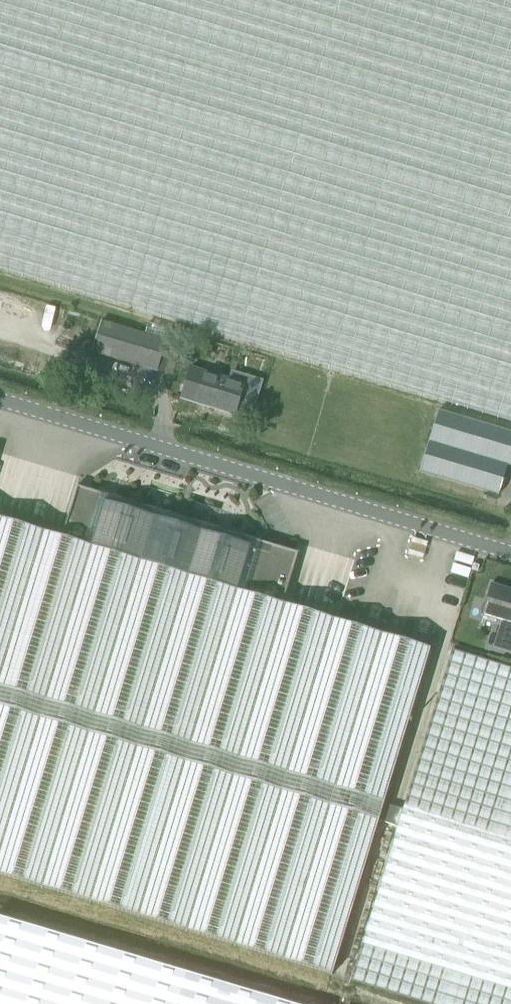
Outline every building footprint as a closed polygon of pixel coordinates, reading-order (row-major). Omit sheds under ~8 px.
[(362,376),(510,421),(510,0),(0,0),(0,268),(362,376)] [(157,373),(166,343),(98,323),(89,353),(157,373)] [(189,370),(180,400),(233,416),(243,386),(189,370)] [(508,466),(510,467),(510,433),(438,411),(420,472),(499,496),(508,466)] [(77,486),(61,538),(282,605),(298,553),(77,486)] [(332,975),(430,649),(282,605),(61,538),(0,520),(0,875),(332,975)] [(482,615),(504,621),(497,645),(510,649),(510,589),(491,583),(482,615)] [(428,1003),(510,1003),(510,668),(453,650),(351,980),(428,1003)] [(13,924),(0,967),(0,1003),(282,1003),(13,924)]
